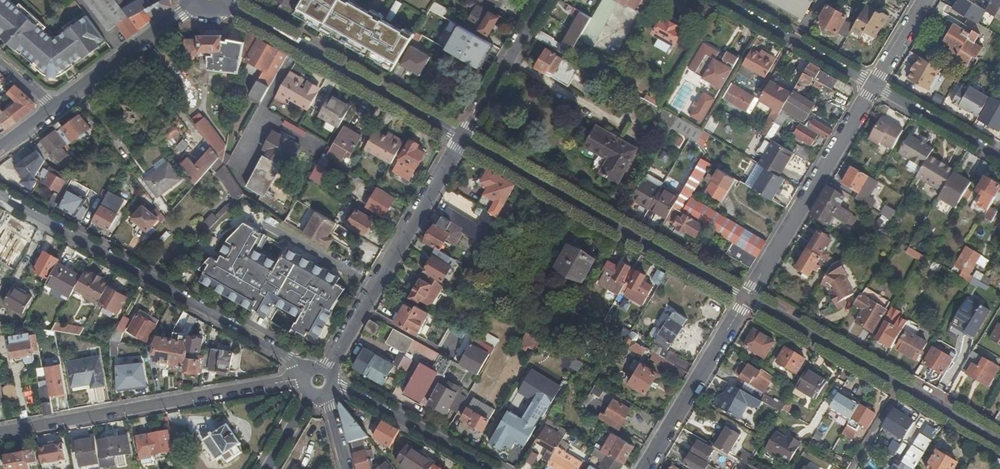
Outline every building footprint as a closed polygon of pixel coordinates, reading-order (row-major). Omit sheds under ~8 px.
[(103,37),(88,17),(87,15),(54,40),(9,0),(0,0),(0,31),(4,34),(1,37),(17,51),(19,48),(35,61),(32,64),(41,71),(48,75),(48,77),(57,76),(56,75),(57,75),(58,75),(59,75),(60,75),(61,75),(61,74),(62,74),(63,74),(75,65),(72,61),(82,54),(85,57),(101,45),(98,41),(103,37)] [(129,37),(139,29),(137,27),(130,17),(123,8),(116,0),(85,0),(108,30),(117,23),(129,37)] [(130,17),(133,15),(148,7),(144,0),(138,0),(123,8),(130,17)] [(148,7),(133,15),(143,26),(171,5),(170,3),(170,0),(161,0),(148,7)] [(294,9),(299,0),(278,0),(294,9)] [(340,1),(339,0),(304,0),(298,11),(325,27),(340,1)] [(402,2),(398,0),(396,0),(388,18),(394,21),(402,2)] [(592,18),(577,43),(575,46),(589,55),(619,3),(620,4),(622,0),(602,0),(592,18)] [(652,0),(629,0),(627,5),(643,14),(652,0)] [(781,6),(803,19),(814,0),(785,0),(781,6)] [(953,8),(970,17),(979,23),(987,11),(970,0),(958,0),(953,8)] [(987,11),(999,19),(999,0),(993,0),(991,4),(987,11)] [(340,1),(325,27),(397,68),(412,42),(340,1)] [(431,9),(444,16),(448,9),(436,2),(431,9)] [(838,33),(846,20),(848,15),(840,11),(842,8),(838,6),(837,9),(829,4),(819,22),(838,33)] [(489,36),(500,18),(478,5),(468,23),(489,36)] [(880,14),(866,6),(855,25),(853,29),(863,35),(866,31),(876,37),(882,27),(883,28),(890,17),(883,13),(880,14)] [(541,31),(537,38),(550,45),(566,54),(569,56),(575,46),(577,43),(592,18),(583,12),(582,12),(564,44),(541,31)] [(663,37),(675,44),(685,28),(663,16),(654,32),(663,37)] [(511,17),(509,21),(515,25),(518,21),(511,17)] [(979,56),(985,47),(976,42),(981,34),(990,38),(994,32),(979,23),(970,17),(963,28),(954,23),(943,41),(951,46),(948,50),(958,56),(955,60),(967,67),(971,61),(976,64),(980,57),(979,56)] [(838,33),(847,38),(853,29),(855,25),(846,20),(838,33)] [(493,46),(458,26),(445,49),(480,69),(493,46)] [(261,105),(288,55),(247,31),(243,57),(248,59),(247,60),(265,71),(251,95),(252,95),(250,99),(261,105)] [(196,39),(197,56),(211,55),(213,55),(213,58),(207,57),(208,72),(228,73),(239,74),(245,43),(210,35),(210,38),(196,39)] [(672,50),(675,44),(663,37),(659,43),(672,50)] [(720,51),(704,42),(689,68),(703,77),(703,78),(722,89),(734,68),(727,65),(729,61),(735,65),(739,57),(728,51),(723,58),(725,60),(724,62),(716,58),(720,51)] [(566,54),(550,45),(537,66),(570,86),(580,68),(563,57),(566,54)] [(412,46),(401,64),(421,76),(432,57),(412,46)] [(752,50),(743,65),(766,78),(775,63),(759,54),(752,50)] [(759,54),(775,63),(777,59),(762,50),(759,54)] [(151,65),(157,73),(168,65),(162,57),(151,65)] [(941,68),(921,57),(909,79),(929,90),(941,68)] [(810,63),(803,59),(797,70),(787,65),(778,80),(794,89),(797,84),(798,84),(795,82),(801,72),(803,74),(810,63)] [(839,79),(810,63),(803,74),(798,84),(797,84),(801,87),(807,89),(814,77),(815,78),(815,79),(833,89),(839,79)] [(300,77),(290,71),(278,92),(308,110),(318,92),(317,92),(319,89),(307,83),(306,85),(303,84),(298,80),(300,77)] [(231,126),(239,79),(222,78),(221,117),(215,122),(222,132),(231,126)] [(771,80),(759,100),(781,112),(782,111),(784,107),(793,92),(794,91),(786,86),(785,88),(771,80)] [(727,91),(724,97),(734,103),(743,108),(747,102),(751,104),(755,97),(732,83),(727,91)] [(961,103),(980,114),(991,96),(972,84),(969,89),(963,86),(953,101),(960,105),(961,103)] [(35,103),(16,85),(9,93),(18,102),(8,109),(7,107),(4,108),(6,111),(3,113),(2,110),(0,107),(0,121),(6,129),(34,108),(35,103)] [(705,123),(717,97),(703,90),(691,116),(705,123)] [(794,90),(794,91),(793,92),(784,107),(805,121),(816,103),(798,92),(794,90)] [(667,136),(672,128),(679,117),(664,109),(660,106),(659,106),(645,98),(636,93),(635,93),(629,104),(658,120),(653,129),(667,136)] [(942,104),(945,97),(936,93),(933,100),(942,104)] [(318,116),(339,127),(351,105),(331,94),(318,116)] [(659,106),(660,106),(661,103),(653,98),(647,95),(645,98),(659,106)] [(140,119),(143,117),(144,113),(147,111),(148,104),(137,102),(134,97),(129,97),(125,100),(124,104),(128,109),(126,120),(135,122),(136,118),(140,119)] [(183,107),(214,148),(217,152),(224,147),(204,120),(206,118),(193,99),(183,107)] [(839,108),(827,101),(824,107),(836,114),(839,108)] [(782,111),(781,112),(778,117),(767,136),(773,140),(786,117),(799,125),(793,135),(802,140),(803,139),(812,145),(820,134),(809,127),(782,111)] [(767,136),(778,117),(772,113),(761,133),(765,136),(767,136)] [(60,121),(54,126),(57,130),(68,145),(80,137),(82,139),(85,136),(83,134),(91,128),(90,127),(82,116),(81,114),(64,127),(60,121)] [(82,116),(90,127),(92,125),(84,114),(82,116)] [(883,116),(880,121),(890,127),(891,124),(893,121),(883,116)] [(711,117),(706,129),(714,133),(719,121),(711,117)] [(828,139),(834,130),(815,118),(809,127),(820,134),(828,139)] [(680,129),(691,134),(689,138),(705,145),(710,134),(683,121),(680,129)] [(894,145),(903,131),(891,124),(890,127),(880,121),(869,139),(880,146),(881,144),(892,150),(894,145)] [(154,126),(160,134),(165,130),(159,122),(154,126)] [(179,132),(174,125),(161,135),(166,142),(179,132)] [(623,136),(621,139),(597,125),(586,145),(610,159),(603,172),(620,182),(640,146),(623,136)] [(222,132),(228,139),(231,126),(222,132)] [(362,137),(345,127),(333,147),(336,149),(332,156),(340,161),(345,154),(349,157),(362,137)] [(35,147),(35,153),(44,165),(59,151),(61,153),(63,152),(61,149),(68,145),(57,130),(35,147)] [(274,131),(265,149),(269,152),(267,157),(264,156),(248,186),(247,186),(246,187),(266,198),(267,197),(266,196),(283,166),(279,163),(282,158),(291,163),(301,145),(274,131)] [(923,167),(929,156),(934,148),(910,134),(899,154),(923,167)] [(412,140),(401,158),(417,168),(425,154),(417,149),(420,145),(412,140)] [(763,157),(759,163),(765,167),(778,175),(792,152),(773,140),(763,157)] [(793,152),(808,161),(812,154),(797,145),(793,152)] [(197,184),(213,166),(221,157),(217,152),(214,148),(198,165),(189,158),(182,166),(188,171),(185,174),(194,182),(197,184)] [(226,166),(234,152),(227,149),(224,163),(226,166)] [(30,192),(35,185),(32,184),(34,181),(39,173),(44,165),(35,153),(12,168),(21,182),(19,185),(30,192)] [(103,159),(102,162),(126,163),(118,153),(103,159)] [(968,154),(963,165),(972,169),(977,158),(968,154)] [(331,161),(322,156),(310,178),(324,186),(332,171),(327,168),(331,161)] [(917,177),(942,192),(953,173),(954,172),(929,156),(923,167),(917,177)] [(234,205),(245,195),(226,166),(224,163),(221,157),(213,166),(220,171),(216,174),(224,180),(235,198),(231,202),(234,205)] [(702,158),(701,159),(680,195),(674,207),(705,225),(733,242),(740,246),(747,250),(753,254),(757,257),(766,242),(692,196),(711,164),(702,158)] [(157,198),(183,182),(171,161),(144,177),(157,198)] [(987,174),(991,166),(984,162),(976,175),(981,178),(987,174)] [(869,177),(850,166),(841,183),(859,193),(864,185),(869,177)] [(752,188),(773,200),(786,179),(778,175),(765,167),(752,188)] [(44,172),(42,171),(37,178),(43,181),(41,185),(56,194),(65,178),(55,173),(55,174),(47,170),(48,169),(46,168),(44,172)] [(489,186),(479,204),(487,209),(490,211),(489,212),(497,217),(506,202),(516,184),(489,169),(481,181),(489,186)] [(735,178),(720,169),(715,177),(709,174),(705,181),(711,185),(706,192),(721,200),(735,178)] [(361,170),(357,177),(372,185),(378,189),(381,182),(361,170)] [(938,199),(956,209),(963,198),(968,189),(971,183),(953,173),(942,192),(938,199)] [(663,186),(645,176),(633,198),(650,208),(663,186)] [(873,190),(877,182),(874,180),(869,177),(864,185),(873,190)] [(984,215),(998,191),(999,188),(999,187),(984,177),(976,192),(978,193),(970,206),(984,215)] [(186,197),(197,185),(194,182),(183,194),(186,197)] [(60,199),(55,208),(73,219),(84,200),(82,199),(86,191),(69,183),(60,199)] [(378,189),(372,185),(370,189),(376,192),(368,206),(385,217),(395,199),(378,189)] [(680,195),(663,186),(650,208),(668,218),(674,207),(680,195)] [(845,198),(828,188),(811,215),(828,225),(834,216),(851,226),(856,217),(839,207),(845,198)] [(968,189),(963,198),(966,200),(971,191),(968,189)] [(48,206),(54,210),(55,208),(60,199),(54,195),(48,206)] [(355,206),(347,201),(344,205),(353,210),(355,206)] [(506,202),(497,217),(512,225),(520,211),(506,202)] [(134,217),(150,230),(159,219),(151,212),(153,211),(150,209),(149,210),(144,206),(134,217)] [(880,212),(892,219),(896,212),(884,206),(880,212)] [(99,207),(90,224),(107,233),(116,216),(99,207)] [(674,207),(668,218),(666,220),(678,226),(677,228),(697,239),(705,225),(674,207)] [(463,227),(464,231),(464,232),(482,243),(497,217),(489,212),(490,211),(487,209),(478,225),(452,210),(448,218),(463,227)] [(985,218),(992,222),(997,212),(991,209),(985,218)] [(358,210),(349,224),(369,236),(378,222),(358,210)] [(308,224),(303,232),(330,247),(334,239),(331,238),(329,236),(337,223),(317,211),(310,223),(308,224)] [(448,218),(445,216),(439,226),(436,224),(426,240),(441,249),(448,238),(456,242),(456,240),(458,241),(464,231),(463,227),(448,218)] [(209,231),(215,225),(210,220),(201,229),(206,234),(209,231)] [(884,222),(880,220),(872,230),(876,233),(884,222)] [(257,229),(256,229),(245,222),(230,238),(229,241),(230,242),(219,261),(212,256),(199,269),(205,272),(200,281),(203,282),(214,288),(215,286),(234,297),(251,266),(255,268),(261,256),(265,259),(267,257),(259,253),(252,248),(258,237),(254,235),(257,229)] [(339,224),(337,223),(329,236),(331,238),(339,224)] [(19,260),(29,242),(6,228),(0,239),(0,250),(19,260)] [(266,241),(269,236),(257,229),(254,235),(258,237),(266,241)] [(206,234),(203,237),(207,240),(212,235),(209,231),(206,234)] [(808,252),(818,258),(825,246),(823,244),(827,238),(819,232),(814,240),(812,245),(808,252)] [(266,241),(258,237),(252,248),(259,253),(266,241)] [(740,246),(733,242),(726,253),(734,257),(740,246)] [(569,246),(557,267),(582,281),(594,260),(569,246)] [(740,246),(734,257),(740,261),(747,250),(740,246)] [(954,267),(962,272),(974,252),(966,247),(954,267)] [(923,256),(910,248),(909,248),(907,253),(920,260),(921,260),(923,256)] [(459,261),(439,249),(435,256),(426,271),(443,282),(452,266),(455,267),(459,261)] [(282,251),(281,253),(310,271),(345,291),(347,288),(337,283),(340,280),(289,250),(282,251)] [(740,261),(751,267),(754,262),(755,260),(755,259),(752,257),(753,254),(747,250),(740,261)] [(49,279),(58,264),(60,260),(45,252),(35,271),(49,279)] [(808,252),(807,252),(797,269),(809,277),(813,270),(817,272),(819,269),(821,270),(825,263),(820,259),(818,258),(808,252)] [(974,252),(962,272),(969,275),(980,256),(974,252)] [(251,266),(234,297),(255,309),(256,306),(261,309),(267,319),(273,308),(270,306),(274,300),(288,308),(310,271),(281,253),(278,257),(280,259),(278,263),(267,257),(265,259),(261,256),(255,268),(251,266)] [(921,260),(940,270),(942,267),(927,258),(926,258),(923,256),(921,260)] [(597,282),(619,295),(624,286),(621,285),(631,267),(623,262),(618,270),(608,264),(597,282)] [(847,273),(840,262),(832,266),(822,283),(828,286),(832,293),(829,295),(838,309),(843,305),(842,304),(845,301),(844,299),(853,293),(842,276),(847,273)] [(48,281),(72,295),(75,290),(82,277),(58,264),(49,279),(48,281)] [(108,287),(109,284),(100,279),(102,277),(95,273),(93,275),(85,271),(75,290),(84,295),(83,297),(98,305),(99,302),(108,287)] [(310,271),(288,308),(300,314),(294,324),(306,331),(315,336),(333,302),(345,291),(310,271)] [(646,276),(638,271),(624,294),(643,305),(652,289),(642,284),(646,276)] [(960,276),(970,283),(973,278),(972,277),(969,275),(962,272),(960,276)] [(972,277),(973,278),(980,282),(984,276),(976,272),(972,277)] [(430,308),(443,285),(442,284),(438,281),(434,278),(425,273),(410,297),(420,303),(420,302),(430,308)] [(984,276),(980,282),(988,286),(992,281),(984,276)] [(23,314),(32,298),(13,287),(4,304),(23,314)] [(108,287),(99,302),(119,313),(127,297),(108,287)] [(887,311),(861,296),(855,305),(863,310),(856,323),(874,333),(887,311)] [(969,298),(953,324),(961,329),(962,328),(975,336),(990,311),(969,298)] [(568,312),(575,316),(578,310),(580,305),(573,302),(568,312)] [(395,322),(417,334),(430,312),(417,305),(415,309),(406,304),(395,322)] [(87,306),(81,316),(87,318),(93,308),(87,306)] [(892,307),(884,321),(886,322),(876,339),(892,349),(908,322),(901,318),(903,314),(892,307)] [(141,310),(139,314),(157,325),(160,321),(141,310)] [(675,311),(669,320),(666,319),(664,323),(663,323),(660,328),(663,330),(655,341),(668,350),(688,319),(675,311)] [(157,325),(139,314),(129,331),(147,342),(157,325)] [(371,319),(365,329),(375,335),(381,325),(371,319)] [(394,324),(416,336),(417,334),(395,322),(394,324)] [(999,322),(989,340),(999,346),(999,322)] [(55,332),(80,336),(84,328),(56,323),(51,331),(55,332)] [(306,331),(294,324),(293,323),(289,330),(303,338),(306,331)] [(961,329),(953,324),(951,328),(965,337),(966,335),(973,339),(975,336),(962,328),(961,329)] [(171,351),(185,354),(186,349),(188,337),(181,335),(182,329),(176,326),(174,330),(174,333),(173,340),(171,351)] [(43,360),(60,357),(58,347),(55,332),(51,331),(35,328),(36,335),(39,335),(45,335),(47,345),(41,346),(43,360)] [(406,353),(414,339),(394,328),(387,342),(406,353)] [(110,341),(121,343),(122,336),(124,333),(117,329),(110,341)] [(775,343),(754,330),(744,347),(765,360),(775,343)] [(522,342),(536,349),(542,340),(528,332),(522,342)] [(927,343),(907,332),(897,348),(917,360),(927,343)] [(33,351),(38,350),(38,345),(36,335),(7,340),(9,356),(13,355),(13,358),(16,357),(17,359),(22,359),(23,356),(33,354),(33,351)] [(147,347),(171,351),(173,340),(157,337),(156,346),(150,342),(147,347)] [(188,337),(186,349),(201,352),(203,340),(188,337)] [(493,347),(475,337),(460,364),(478,374),(493,347)] [(628,337),(627,337),(624,342),(629,346),(632,340),(628,337)] [(415,340),(414,339),(406,353),(407,353),(415,340)] [(419,342),(415,340),(407,353),(409,354),(410,351),(413,353),(416,348),(419,342)] [(441,354),(419,342),(416,348),(437,360),(441,354)] [(666,358),(670,351),(655,343),(651,350),(666,358)] [(169,363),(171,351),(147,347),(150,364),(156,365),(157,361),(163,362),(162,368),(169,370),(169,363)] [(355,367),(384,383),(395,365),(366,348),(355,367)] [(924,364),(943,374),(952,359),(934,348),(924,364)] [(207,349),(205,357),(205,362),(203,370),(228,374),(228,371),(230,371),(233,353),(207,349)] [(797,374),(805,360),(786,349),(778,363),(797,374)] [(676,364),(681,357),(681,356),(671,350),(670,351),(666,358),(676,364)] [(184,358),(185,354),(171,351),(169,363),(183,365),(184,358)] [(978,356),(973,353),(962,371),(989,387),(999,369),(978,356)] [(452,360),(441,354),(437,360),(432,369),(438,372),(444,375),(452,360)] [(582,362),(568,354),(568,355),(564,361),(563,363),(577,370),(582,362)] [(406,356),(405,355),(398,368),(399,369),(406,356)] [(406,356),(399,369),(405,372),(412,359),(406,356)] [(688,372),(693,364),(681,357),(676,364),(676,365),(688,372)] [(99,358),(83,361),(84,365),(70,368),(74,387),(87,385),(86,382),(91,381),(93,388),(104,386),(99,358)] [(205,362),(184,358),(183,365),(182,370),(203,374),(203,370),(205,362)] [(440,382),(444,375),(438,372),(432,369),(421,363),(404,394),(421,404),(422,401),(428,405),(429,402),(440,382)] [(773,378),(761,370),(760,372),(752,368),(752,369),(743,363),(734,375),(745,382),(741,388),(752,395),(755,389),(762,394),(773,378)] [(642,364),(630,383),(646,393),(658,374),(642,364)] [(922,364),(917,373),(930,380),(935,370),(922,364)] [(688,372),(676,365),(672,372),(683,380),(688,372)] [(524,405),(513,423),(531,434),(542,416),(544,417),(562,386),(532,368),(514,398),(524,405)] [(126,389),(125,370),(112,371),(113,389),(126,389)] [(807,370),(798,386),(796,389),(816,401),(827,383),(807,370)] [(728,383),(730,385),(737,389),(741,381),(732,376),(728,383)] [(458,392),(440,382),(429,402),(447,412),(450,406),(458,392)] [(597,395),(603,385),(597,382),(588,398),(591,400),(594,395),(597,395)] [(64,383),(56,384),(60,404),(68,403),(64,383)] [(15,399),(15,385),(5,385),(5,399),(15,399)] [(750,427),(763,404),(755,399),(737,389),(730,385),(725,393),(717,398),(713,406),(750,427)] [(40,390),(45,415),(53,413),(49,389),(40,390)] [(453,407),(460,394),(458,392),(450,406),(453,407)] [(860,405),(840,392),(830,408),(851,421),(860,405)] [(459,411),(467,397),(460,394),(453,407),(459,411)] [(771,408),(780,414),(783,410),(786,405),(779,401),(777,403),(764,396),(763,398),(757,394),(755,399),(763,404),(771,408)] [(483,430),(495,409),(474,397),(462,419),(483,430)] [(606,422),(619,429),(631,409),(615,400),(604,418),(607,420),(606,422)] [(341,408),(350,443),(369,438),(342,403),(341,408)] [(786,405),(783,410),(789,413),(792,407),(787,404),(786,405)] [(877,415),(860,405),(851,421),(848,426),(857,431),(860,426),(861,424),(867,428),(868,428),(877,415)] [(885,425),(906,437),(908,434),(908,433),(915,421),(895,409),(885,425)] [(399,432),(383,423),(374,439),(390,448),(399,432)] [(568,430),(562,427),(559,432),(548,426),(538,442),(549,449),(544,457),(550,461),(559,446),(568,430)] [(724,426),(712,446),(716,448),(728,428),(724,426)] [(857,431),(848,426),(843,434),(852,439),(857,431)] [(169,429),(172,445),(181,443),(178,427),(169,429)] [(231,453),(241,446),(228,427),(214,436),(213,435),(211,436),(212,438),(204,443),(217,462),(223,458),(227,464),(235,459),(231,453)] [(716,448),(729,456),(741,435),(728,428),(716,448)] [(800,443),(789,436),(787,439),(775,432),(765,449),(788,463),(800,443)] [(172,453),(168,433),(138,439),(141,458),(172,453)] [(609,449),(607,451),(625,462),(635,446),(612,433),(605,446),(609,449)] [(914,468),(916,468),(933,443),(924,437),(913,454),(912,453),(906,463),(914,468)] [(100,465),(101,468),(126,464),(124,455),(130,454),(127,438),(99,442),(102,459),(99,459),(100,465)] [(95,440),(81,443),(80,439),(73,440),(75,455),(77,455),(79,468),(100,465),(99,459),(95,440)] [(896,454),(902,445),(894,440),(888,449),(896,454)] [(358,468),(371,468),(366,452),(364,442),(352,446),(358,468)] [(710,458),(714,451),(699,442),(696,446),(694,450),(691,455),(707,464),(708,461),(710,458)] [(597,448),(606,453),(607,451),(609,449),(605,446),(600,443),(597,448)] [(39,449),(42,462),(47,461),(48,465),(67,461),(64,445),(39,449)] [(559,446),(550,461),(548,465),(556,468),(562,459),(579,468),(583,462),(566,452),(567,450),(559,446)] [(624,464),(606,453),(597,448),(596,447),(593,453),(602,459),(604,456),(606,457),(600,467),(602,468),(621,468),(624,464)] [(406,468),(432,468),(435,464),(406,448),(397,463),(406,468)] [(534,466),(540,455),(532,450),(526,461),(534,466)] [(938,452),(928,468),(955,468),(958,463),(938,452)] [(8,468),(29,468),(29,465),(36,464),(34,453),(15,456),(6,458),(8,468)] [(707,464),(691,455),(685,464),(693,468),(716,468),(707,464)]
